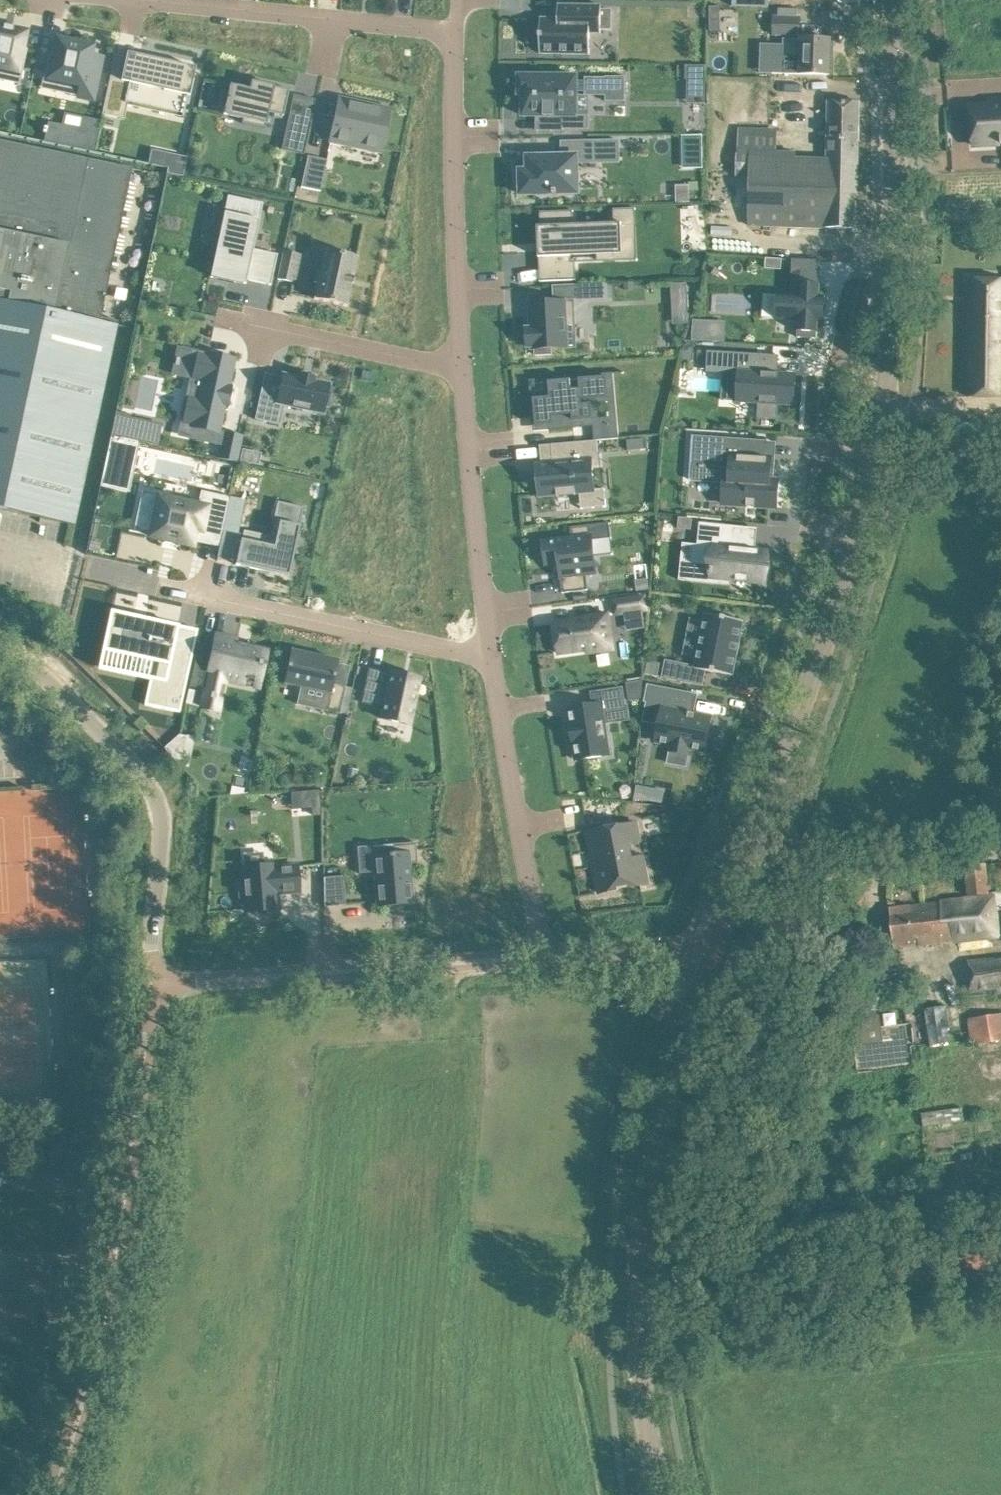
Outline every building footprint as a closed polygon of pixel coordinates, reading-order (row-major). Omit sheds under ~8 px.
[(540,18),(540,53),(590,54),(590,32),(601,33),(601,28),(610,28),(611,10),(601,10),(601,5),(558,5),(558,19),(540,18)] [(799,16),(773,16),(773,34),(798,34),(799,16)] [(22,72),(28,48),(22,47),(26,32),(13,29),(13,27),(3,25),(3,27),(0,27),(0,68),(22,72)] [(48,53),(43,77),(82,85),(79,97),(93,100),(101,64),(89,62),(92,46),(79,44),(80,42),(79,41),(78,44),(71,42),(71,40),(70,40),(69,41),(57,39),(53,54),(48,53)] [(774,73),(782,73),(830,74),(831,40),(801,39),(783,39),(783,43),(775,42),(774,73)] [(107,98),(182,115),(182,117),(183,117),(194,68),(135,56),(132,67),(114,64),(116,56),(115,55),(102,114),(104,114),(107,98)] [(686,65),(686,79),(706,79),(706,65),(686,65)] [(545,117),(555,118),(555,116),(563,116),(563,131),(564,131),(564,129),(589,129),(589,115),(577,115),(577,91),(585,91),(585,95),(606,95),(606,101),(625,101),(626,76),(606,76),(606,77),(585,77),(585,81),(577,81),(577,76),(519,76),(519,95),(523,95),(523,116),(545,116),(545,117)] [(241,123),(265,128),(269,112),(284,115),(289,89),(251,81),(249,88),(230,84),(223,114),(242,118),(241,123)] [(381,150),(388,110),(338,101),(330,140),(381,150)] [(749,225),(826,227),(856,228),(860,102),(830,101),(828,159),(796,157),(797,152),(755,151),(756,132),(742,131),(736,157),(735,157),(735,158),(751,161),(749,225)] [(971,106),(973,145),(1000,144),(1000,105),(990,105),(971,106)] [(289,115),(285,134),(307,138),(311,120),(289,115)] [(62,126),(58,143),(93,150),(99,121),(83,117),(80,130),(62,126)] [(703,133),(682,133),(683,165),(703,164),(703,133)] [(82,164),(48,157),(44,174),(40,173),(45,150),(0,140),(0,509),(75,525),(117,325),(95,321),(99,305),(102,306),(127,192),(97,185),(101,168),(82,164)] [(558,194),(558,193),(578,193),(578,163),(595,162),(595,142),(619,141),(619,140),(562,141),(562,155),(556,156),(556,154),(545,154),(545,156),(527,156),(528,170),(520,170),(521,194),(554,194),(558,194)] [(167,173),(183,176),(187,157),(171,153),(167,173)] [(308,156),(301,187),(320,191),(327,160),(308,156)] [(689,185),(677,186),(677,202),(689,202),(689,185)] [(211,274),(210,277),(213,277),(245,284),(246,279),(271,285),(278,253),(255,248),(262,216),(265,202),(264,201),(228,194),(215,257),(211,274)] [(544,280),(540,280),(540,281),(572,280),(571,257),(623,255),(622,227),(635,227),(634,208),(614,209),(615,223),(570,225),(569,210),(540,211),(540,213),(541,213),(543,242),(546,242),(546,251),(543,251),(544,280)] [(284,250),(284,251),(283,251),(277,278),(278,278),(278,279),(293,282),(299,254),(284,250)] [(317,282),(314,299),(347,306),(358,257),(324,250),(320,270),(316,269),(313,281),(317,282)] [(971,279),(968,397),(988,397),(1000,397),(1000,280),(991,280),(971,279)] [(581,284),(582,300),(606,299),(605,283),(581,284)] [(823,300),(819,300),(820,284),(800,283),(799,295),(779,294),(778,318),(798,319),(797,337),(817,338),(818,316),(822,316),(823,300)] [(552,354),(552,348),(576,347),(574,300),(530,302),(531,328),(527,328),(528,347),(532,347),(532,349),(535,349),(535,355),(552,354)] [(190,379),(181,421),(218,429),(215,444),(221,445),(219,458),(237,462),(243,435),(221,430),(226,406),(228,406),(233,386),(230,385),(236,358),(206,351),(206,352),(196,350),(190,379)] [(796,374),(776,373),(777,357),(779,357),(779,355),(707,350),(707,352),(709,352),(708,365),(709,365),(708,370),(739,372),(737,401),(758,402),(757,418),(778,420),(779,403),(794,404),(796,374)] [(362,370),(361,378),(367,379),(372,380),(373,372),(368,371),(362,370)] [(260,394),(255,419),(280,424),(284,404),(324,413),(325,406),(328,406),(332,391),(329,391),(330,384),(314,380),(315,377),(299,373),(298,377),(283,373),(278,397),(260,394)] [(550,397),(534,398),(536,421),(548,420),(549,429),(585,426),(582,399),(608,397),(606,373),(579,375),(580,389),(572,390),(571,379),(549,381),(550,397)] [(122,413),(117,436),(125,438),(131,415),(122,413)] [(618,422),(593,424),(594,440),(597,440),(619,438),(618,422)] [(693,435),(690,479),(724,481),(723,503),(747,505),(747,506),(749,506),(749,505),(754,505),(754,506),(755,507),(755,505),(777,507),(779,481),(770,480),(771,457),(767,457),(768,440),(693,435)] [(111,436),(101,481),(109,483),(125,487),(134,448),(135,441),(111,436)] [(558,496),(576,495),(576,493),(595,491),(592,461),(599,460),(597,440),(594,440),(552,444),(553,463),(537,464),(538,480),(539,480),(540,496),(558,494),(558,496)] [(153,495),(148,520),(153,521),(151,533),(151,532),(150,533),(150,536),(163,539),(163,542),(164,542),(165,540),(174,542),(177,542),(177,545),(178,545),(179,543),(192,546),(193,541),(196,530),(202,532),(207,533),(219,535),(221,536),(230,496),(201,490),(200,491),(203,492),(200,505),(187,503),(188,501),(188,500),(186,500),(186,502),(173,500),(174,497),(172,497),(172,498),(172,499),(158,496),(153,495)] [(221,536),(217,556),(236,560),(236,564),(259,569),(289,575),(304,507),(277,501),(273,521),(279,523),(274,546),(245,540),(241,539),(242,533),(238,532),(245,499),(230,496),(221,536)] [(679,515),(678,527),(691,528),(692,517),(679,515)] [(585,574),(595,573),(590,526),(610,524),(609,522),(570,527),(571,529),(572,529),(573,538),(544,542),(547,564),(560,563),(564,590),(562,591),(562,593),(588,589),(588,588),(587,588),(585,574)] [(748,582),(748,580),(758,581),(757,583),(759,584),(759,581),(764,582),(764,577),(765,577),(767,556),(769,556),(769,554),(767,554),(767,551),(732,547),(734,527),(753,529),(753,527),(700,522),(698,544),(693,544),(693,545),(691,562),(697,563),(695,579),(704,580),(713,581),(729,583),(729,584),(730,585),(731,579),(737,579),(737,581),(738,581),(738,580),(746,581),(746,582),(748,582)] [(648,577),(635,579),(637,590),(649,588),(648,577)] [(647,593),(611,598),(614,616),(625,614),(642,612),(649,611),(647,593)] [(112,611),(103,650),(105,651),(105,650),(155,661),(146,703),(145,703),(145,704),(180,712),(198,629),(196,629),(193,643),(175,639),(178,626),(112,611)] [(582,620),(555,624),(559,653),(586,649),(587,653),(613,649),(608,613),(582,617),(582,620)] [(695,666),(666,661),(663,676),(702,684),(705,670),(733,675),(744,621),(706,613),(695,666)] [(260,681),(266,651),(248,647),(248,645),(237,642),(237,644),(235,644),(236,638),(217,634),(214,646),(199,643),(189,687),(191,687),(205,690),(204,694),(211,695),(210,698),(214,699),(215,696),(221,697),(226,674),(260,681)] [(279,659),(276,672),(286,674),(284,683),(330,693),(326,710),(339,713),(345,686),(333,683),(338,660),(291,650),(289,661),(279,659)] [(657,675),(660,664),(648,661),(646,673),(657,675)] [(368,668),(363,692),(385,697),(383,707),(381,718),(409,724),(419,678),(391,672),(391,673),(368,668)] [(642,680),(625,683),(628,702),(641,700),(642,680)] [(646,702),(642,721),(660,725),(657,741),(662,742),(661,743),(662,743),(663,742),(666,743),(666,744),(667,744),(667,743),(673,744),(672,750),(671,750),(668,762),(686,766),(688,753),(689,747),(694,748),(694,750),(695,750),(695,749),(699,749),(699,751),(700,751),(700,750),(705,751),(711,717),(695,714),(696,713),(695,713),(694,713),(694,714),(690,713),(690,712),(689,712),(693,693),(648,684),(644,702),(646,702)] [(594,704),(568,708),(570,723),(569,723),(569,724),(570,724),(573,744),(572,744),(573,745),(575,760),(611,754),(604,710),(625,706),(622,688),(592,692),(594,704)] [(141,716),(134,723),(141,731),(148,724),(141,716)] [(638,822),(585,832),(598,896),(618,892),(618,888),(629,886),(630,890),(650,886),(644,856),(633,858),(630,845),(642,843),(638,822)] [(390,852),(370,853),(371,871),(374,906),(413,903),(410,863),(416,862),(414,841),(390,843),(390,852)] [(986,863),(963,865),(967,897),(989,894),(986,863)] [(243,879),(238,880),(240,898),(245,897),(246,911),(278,908),(276,890),(284,889),(284,892),(299,891),(297,866),(274,868),(274,865),(264,866),(242,868),(243,879)] [(342,875),(322,877),(322,906),(344,904),(342,875)] [(997,937),(993,897),(890,908),(894,948),(913,946),(997,937)] [(967,960),(969,997),(1000,995),(1000,957),(967,960)] [(872,1028),(874,1016),(875,1007),(858,1004),(855,1025),(869,1027),(872,1028)] [(950,1005),(928,1006),(930,1046),(952,1045),(950,1005)] [(967,1019),(971,1045),(1000,1041),(1000,1014),(967,1019)] [(869,1028),(853,1030),(854,1044),(855,1045),(883,1042),(880,1015),(874,1016),(872,1028),(869,1027),(869,1028)] [(883,1061),(910,1063),(912,1025),(885,1024),(883,1061)]
